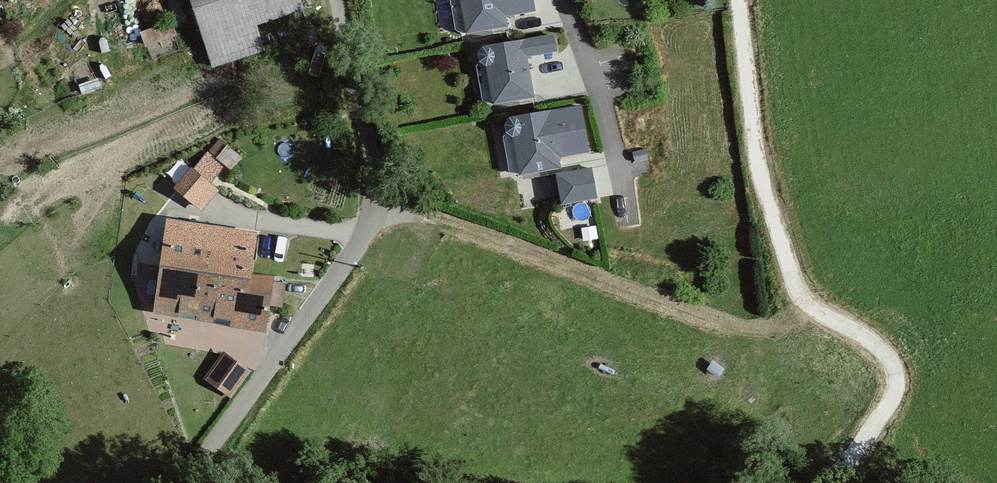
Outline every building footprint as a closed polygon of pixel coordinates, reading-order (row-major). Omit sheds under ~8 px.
[(300,0),(189,0),(212,68),(265,51),(257,26),(304,11),(300,0)] [(455,31),(461,35),(466,34),(467,37),(508,30),(506,18),(536,13),(533,0),(450,0),(455,31)] [(169,23),(143,31),(150,56),(177,47),(169,23)] [(554,34),(482,48),(476,68),(482,101),(487,106),(534,99),(527,58),(557,53),(554,34)] [(580,107),(510,119),(503,137),(508,172),(514,177),(561,170),(559,160),(589,153),(580,107)] [(593,170),(555,176),(560,205),(597,199),(593,170)] [(196,174),(181,189),(206,213),(221,198),(196,174)] [(258,234),(167,221),(153,317),(265,333),(273,278),(252,275),(258,234)] [(248,375),(220,355),(200,383),(227,403),(248,375)]
